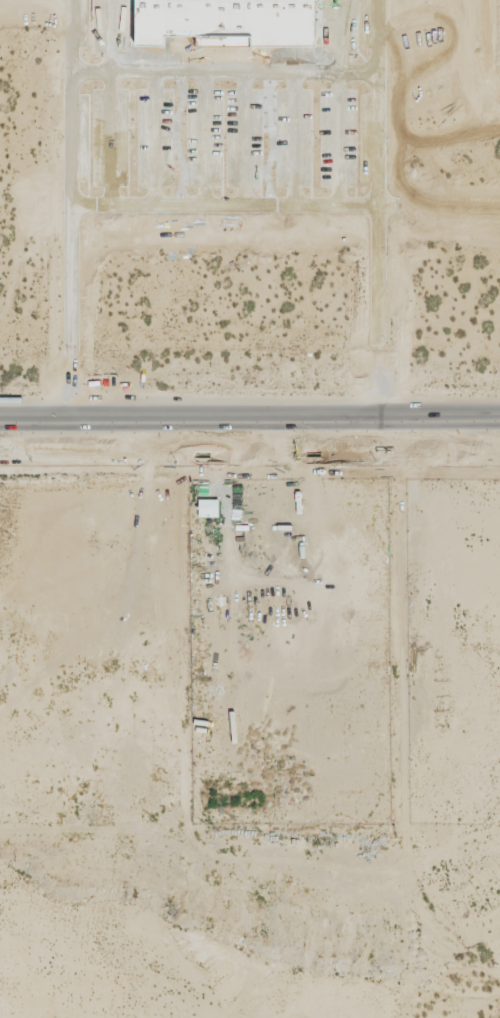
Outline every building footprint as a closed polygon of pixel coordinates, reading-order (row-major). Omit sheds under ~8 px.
[(482,0),(9,0),(11,394),(483,393),(482,0)] [(198,517),(218,517),(219,500),(198,499),(198,517)]
